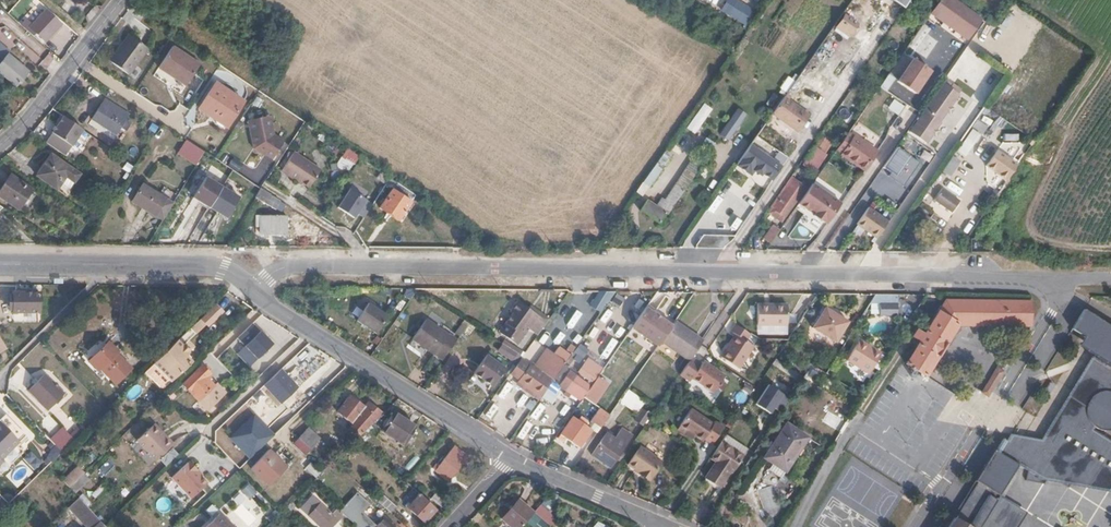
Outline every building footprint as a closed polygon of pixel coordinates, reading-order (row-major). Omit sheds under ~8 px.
[(738,0),(727,0),(720,11),(747,27),(757,11),(738,0)] [(953,0),(938,0),(930,12),(967,39),(981,20),(953,0)] [(20,25),(33,36),(36,32),(44,40),(60,24),(45,11),(32,25),(26,19),(20,25)] [(853,20),(841,11),(834,20),(847,29),(853,20)] [(17,40),(1,24),(0,25),(0,41),(8,49),(17,40)] [(146,48),(126,34),(109,62),(128,74),(146,48)] [(200,66),(172,48),(159,68),(186,87),(200,66)] [(14,86),(26,72),(5,54),(0,61),(0,74),(14,86)] [(934,71),(914,58),(899,81),(918,94),(934,71)] [(779,88),(786,92),(794,80),(787,76),(779,88)] [(929,145),(957,91),(939,81),(911,136),(929,145)] [(244,101),(216,83),(200,108),(228,126),(244,101)] [(976,116),(984,106),(970,95),(962,104),(976,116)] [(128,108),(104,96),(91,120),(115,133),(128,108)] [(893,98),(887,108),(898,115),(904,106),(893,98)] [(779,99),(768,115),(791,131),(802,115),(779,99)] [(695,134),(711,108),(702,102),(686,129),(695,134)] [(983,114),(979,120),(988,126),(992,121),(983,114)] [(269,116),(247,120),(253,148),(263,155),(265,154),(272,159),(284,141),(273,135),(269,116)] [(971,126),(981,134),(987,127),(977,119),(971,126)] [(109,141),(78,121),(73,130),(67,126),(62,133),(98,157),(109,141)] [(957,152),(966,157),(979,133),(970,128),(957,152)] [(847,131),(834,148),(840,153),(840,154),(863,170),(876,151),(847,131)] [(683,148),(691,137),(685,133),(677,144),(683,148)] [(815,172),(833,143),(822,137),(804,165),(815,172)] [(194,164),(200,156),(203,151),(185,139),(176,152),(194,164)] [(747,145),(732,166),(746,177),(750,172),(756,177),(757,175),(768,182),(778,168),(747,145)] [(347,173),(359,156),(346,148),(335,165),(347,173)] [(1019,163),(998,150),(987,166),(1008,180),(1019,163)] [(320,170),(294,152),(281,171),(297,182),(299,180),(309,187),(320,170)] [(65,193),(79,172),(50,153),(36,174),(65,193)] [(660,156),(644,179),(636,191),(642,195),(666,162),(660,156)] [(959,161),(952,156),(942,171),(949,176),(959,161)] [(397,219),(414,194),(363,161),(361,165),(368,169),(366,171),(392,189),(379,207),(397,219)] [(885,177),(904,190),(912,178),(893,166),(885,177)] [(33,194),(29,191),(30,188),(9,174),(0,187),(0,197),(22,211),(33,194)] [(239,194),(205,175),(192,198),(227,217),(239,194)] [(790,177),(770,206),(781,212),(801,184),(790,177)] [(947,179),(943,186),(958,197),(963,191),(947,179)] [(665,212),(667,213),(688,184),(681,180),(677,186),(674,184),(658,207),(647,199),(640,208),(658,221),(665,212)] [(827,224),(841,200),(811,182),(798,204),(805,209),(790,235),(805,244),(820,220),(827,224)] [(173,202),(142,183),(131,200),(162,221),(173,202)] [(263,202),(268,193),(260,188),(259,187),(254,196),(263,202)] [(366,199),(348,188),(336,206),(354,217),(366,199)] [(958,200),(940,188),(933,200),(950,212),(958,200)] [(886,222),(866,209),(854,225),(874,239),(886,222)] [(285,216),(255,215),(255,225),(258,225),(259,231),(285,231),(285,216)] [(770,241),(780,228),(774,224),(765,237),(770,241)] [(698,235),(698,247),(725,249),(726,237),(698,235)] [(969,253),(988,253),(989,239),(969,239),(969,253)] [(13,291),(13,293),(12,308),(12,310),(38,310),(39,292),(13,291)] [(874,294),(875,315),(898,314),(897,293),(874,294)] [(1028,325),(1028,301),(943,300),(923,335),(915,331),(912,337),(918,341),(904,364),(924,376),(956,325),(1028,325)] [(225,309),(217,301),(199,318),(208,326),(225,309)] [(384,314),(365,302),(354,318),(372,332),(384,314)] [(524,330),(535,337),(546,321),(527,307),(523,311),(513,303),(506,313),(507,314),(495,333),(512,346),(524,330)] [(785,303),(755,306),(756,326),(787,324),(785,303)] [(587,329),(595,316),(582,307),(573,320),(587,329)] [(657,345),(671,325),(644,307),(630,327),(657,345)] [(834,342),(847,321),(824,307),(811,328),(834,342)] [(606,308),(599,320),(605,323),(612,312),(606,308)] [(1081,309),(1069,329),(1110,355),(1110,327),(1081,309)] [(436,352),(444,357),(458,337),(449,331),(448,333),(424,317),(410,337),(433,353),(436,352)] [(455,332),(461,335),(467,324),(462,321),(455,332)] [(691,356),(699,345),(671,325),(657,345),(685,364),(691,356)] [(749,334),(735,325),(730,333),(734,336),(720,357),(737,369),(752,346),(745,341),(749,334)] [(194,333),(189,327),(153,363),(161,372),(171,363),(179,370),(190,361),(184,355),(187,353),(188,351),(182,345),(194,333)] [(590,346),(599,332),(592,327),(583,342),(590,346)] [(272,342),(259,329),(237,352),(250,365),(272,342)] [(230,332),(210,351),(217,358),(236,339),(230,332)] [(607,360),(616,340),(609,337),(600,356),(607,360)] [(868,373),(881,353),(859,339),(846,360),(868,373)] [(88,360),(96,369),(98,366),(114,382),(130,367),(114,351),(116,349),(107,340),(88,360)] [(720,354),(725,347),(715,341),(710,347),(720,354)] [(580,363),(587,348),(577,343),(570,358),(580,363)] [(190,356),(187,353),(184,355),(190,361),(194,357),(192,355),(190,356)] [(489,387),(502,369),(484,356),(470,374),(489,387)] [(517,385),(538,400),(564,364),(553,356),(540,374),(530,366),(517,385)] [(712,369),(691,356),(685,364),(679,373),(690,380),(692,377),(713,391),(725,373),(714,366),(712,369)] [(1098,362),(1084,371),(1075,380),(1069,389),(1060,411),(1058,420),(1058,432),(1063,435),(1059,442),(1009,434),(1001,438),(953,517),(969,526),(1004,526),(1014,511),(994,499),(1016,464),(1035,476),(1039,470),(1066,487),(1071,479),(1077,483),(1097,452),(1110,461),(1110,441),(1092,429),(1093,427),(1100,429),(1110,428),(1110,357),(1098,362)] [(798,383),(801,379),(774,360),(771,364),(798,383)] [(987,396),(1005,365),(1000,362),(982,392),(987,396)] [(171,363),(161,372),(169,379),(179,370),(171,363)] [(219,385),(217,382),(215,384),(207,375),(209,373),(201,366),(183,384),(207,409),(227,390),(221,383),(219,385)] [(278,369),(262,385),(286,410),(302,394),(278,369)] [(583,396),(589,388),(566,372),(559,381),(567,387),(564,392),(578,402),(583,396)] [(638,392),(647,379),(637,372),(635,374),(640,378),(632,388),(638,392)] [(63,393),(43,374),(28,389),(48,408),(63,393)] [(785,403),(794,389),(773,374),(763,388),(785,403)] [(556,386),(564,392),(567,387),(559,381),(556,386)] [(600,393),(590,386),(589,388),(583,396),(593,403),(600,393)] [(622,402),(628,407),(638,392),(632,388),(622,402)] [(742,404),(747,396),(739,391),(734,399),(742,404)] [(358,436),(382,413),(367,402),(364,406),(350,396),(338,412),(354,424),(350,429),(358,436)] [(588,410),(593,403),(583,396),(578,402),(588,410)] [(538,422),(544,405),(536,402),(530,419),(538,422)] [(56,404),(49,411),(65,427),(72,420),(56,404)] [(714,424),(690,409),(681,425),(703,440),(705,437),(712,442),(723,426),(715,421),(714,424)] [(93,421),(97,416),(93,412),(89,416),(93,421)] [(273,435),(252,412),(227,436),(248,459),(273,435)] [(403,444),(415,425),(393,412),(382,430),(403,444)] [(25,436),(4,414),(0,418),(0,465),(3,463),(2,457),(25,436)] [(164,434),(144,414),(127,430),(146,450),(164,434)] [(578,420),(572,417),(560,434),(578,446),(590,429),(584,424),(586,421),(580,417),(578,420)] [(806,438),(785,424),(763,458),(772,463),(768,468),(783,478),(802,450),(800,448),(806,438)] [(307,425),(298,436),(309,446),(319,436),(307,425)] [(547,444),(554,430),(548,426),(540,441),(547,444)] [(62,429),(50,439),(62,451),(73,440),(62,429)] [(619,463),(624,455),(619,452),(631,435),(621,429),(615,439),(606,433),(591,454),(609,467),(613,459),(619,463)] [(309,446),(298,436),(293,441),(315,462),(320,456),(309,446)] [(448,481),(467,453),(454,443),(434,470),(448,481)] [(719,443),(711,455),(716,460),(705,476),(719,486),(731,469),(734,470),(742,458),(719,443)] [(661,461),(639,446),(627,463),(639,471),(639,473),(648,479),(661,461)] [(269,485),(286,466),(268,449),(250,467),(269,485)] [(98,469),(105,475),(114,464),(108,458),(98,469)] [(192,496),(207,482),(197,470),(198,467),(191,461),(190,463),(188,462),(173,477),(192,496)] [(304,470),(317,477),(321,470),(308,463),(304,470)] [(61,477),(69,485),(83,472),(75,464),(61,477)] [(291,473),(303,482),(308,474),(296,466),(291,473)] [(83,472),(69,485),(75,491),(88,478),(83,472)] [(95,497),(105,488),(101,484),(91,493),(95,497)] [(251,497),(255,490),(246,484),(241,491),(251,497)] [(771,484),(756,491),(766,514),(781,508),(771,484)] [(423,521),(436,508),(414,488),(405,498),(409,503),(406,506),(423,521)] [(359,489),(346,505),(351,510),(366,495),(359,489)] [(380,503),(390,512),(396,506),(386,496),(380,503)] [(165,497),(155,503),(161,512),(171,506),(165,497)] [(316,498),(304,510),(322,526),(327,526),(336,517),(316,498)] [(532,512),(517,499),(501,519),(509,526),(519,526),(532,513),(532,512)] [(539,505),(532,512),(532,513),(548,526),(564,526),(565,526),(539,505)] [(52,521),(58,526),(75,526),(61,512),(52,521)] [(368,526),(396,526),(382,512),(368,526)] [(219,513),(205,526),(233,526),(219,513)] [(953,517),(947,526),(969,526),(953,517)]
